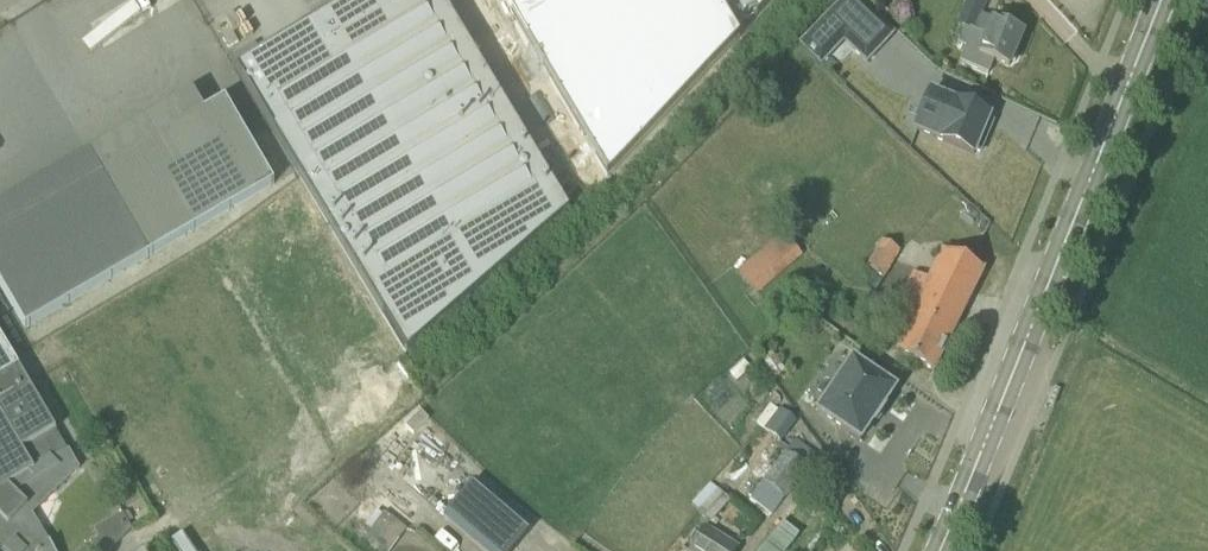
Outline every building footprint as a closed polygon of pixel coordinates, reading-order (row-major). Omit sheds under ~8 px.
[(442,0),(350,0),(307,26),(314,38),(280,59),(273,47),(234,70),(405,354),(588,196),(587,196),(405,353),(383,315),(474,260),(462,239),(553,185),(442,0)] [(601,183),(610,175),(735,40),(710,0),(490,0),(601,183)] [(756,18),(773,0),(745,0),(756,18)] [(856,0),(844,0),(823,21),(866,62),(892,35),(856,0)] [(954,25),(963,29),(956,45),(966,49),(960,63),(988,75),(993,61),(1008,67),(1010,63),(1015,62),(1017,56),(1015,52),(1022,34),(1000,25),(981,17),(987,3),(981,0),(965,0),(954,25)] [(988,118),(930,94),(915,130),(973,154),(975,151),(979,153),(987,134),(982,132),(988,118)] [(25,329),(273,184),(224,100),(0,230),(0,285),(25,329)] [(736,273),(756,296),(802,256),(782,233),(736,273)] [(864,268),(882,279),(899,252),(881,241),(864,268)] [(910,321),(894,353),(933,372),(982,271),(941,250),(926,281),(911,273),(892,312),(910,321)] [(18,368),(0,339),(0,519),(6,525),(0,531),(0,550),(53,550),(32,515),(79,468),(78,467),(68,450),(33,471),(21,451),(55,431),(18,368)] [(771,353),(761,359),(775,378),(784,372),(771,353)] [(742,361),(729,374),(736,382),(750,369),(742,361)] [(881,408),(894,389),(852,361),(818,412),(859,440),(872,422),(873,423),(883,409),(881,408)] [(761,430),(779,444),(796,423),(778,409),(761,430)] [(796,440),(749,500),(769,515),(816,456),(796,440)] [(456,465),(433,496),(448,507),(471,476),(456,465)] [(444,517),(484,550),(512,550),(531,529),(475,481),(444,517)] [(699,511),(698,513),(708,523),(729,501),(709,483),(691,504),(699,511)] [(90,528),(101,550),(105,550),(136,537),(124,512),(90,528)] [(365,537),(384,550),(389,550),(405,529),(383,512),(365,537)] [(740,548),(705,526),(689,550),(738,550),(740,548)]
